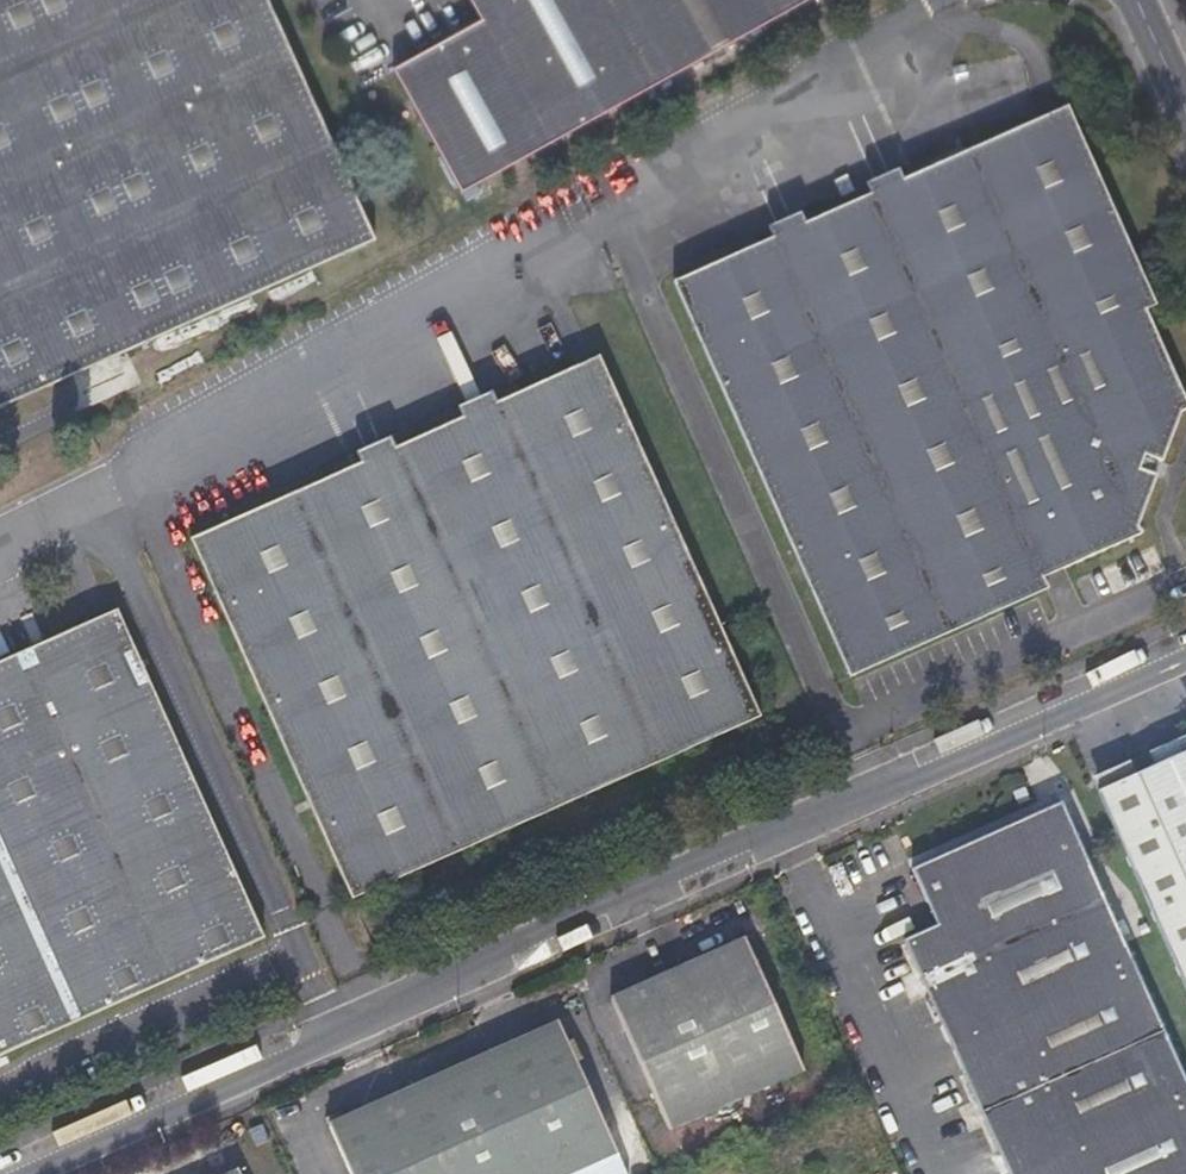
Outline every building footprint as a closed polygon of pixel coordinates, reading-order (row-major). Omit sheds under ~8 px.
[(379,240),(269,0),(0,0),(0,415),(379,240)] [(483,25),(396,72),(463,196),(824,0),(470,0),(483,25)] [(1145,471),(1142,470),(1140,469),(1144,455),(1151,457),(1170,407),(1175,403),(1132,305),(1141,300),(1051,102),(657,282),(838,672),(1036,583),(1031,572),(1130,527),(1127,518),(1145,471)] [(342,900),(544,809),(746,717),(584,357),(177,542),(342,900)] [(258,945),(103,612),(0,660),(0,1063),(258,945)] [(1053,805),(906,873),(930,929),(893,946),(986,1173),(1185,1173),(1185,1112),(1053,805)] [(664,1130),(795,1070),(737,943),(606,1003),(664,1130)] [(320,1131),(340,1173),(566,1173),(606,1156),(547,1027),(340,1122),(320,1131)] [(317,1124),(320,1131),(340,1122),(337,1115),(317,1124)]
